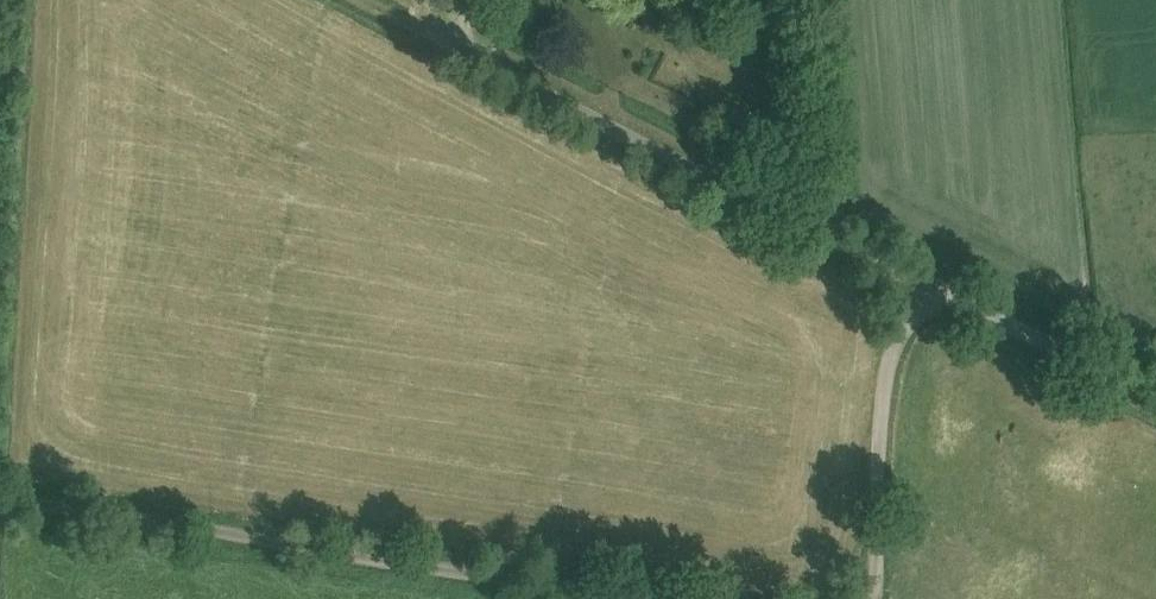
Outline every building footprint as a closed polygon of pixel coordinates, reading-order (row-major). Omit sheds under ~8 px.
[(815,150),(809,135),(789,146),(795,158),(815,150)]
